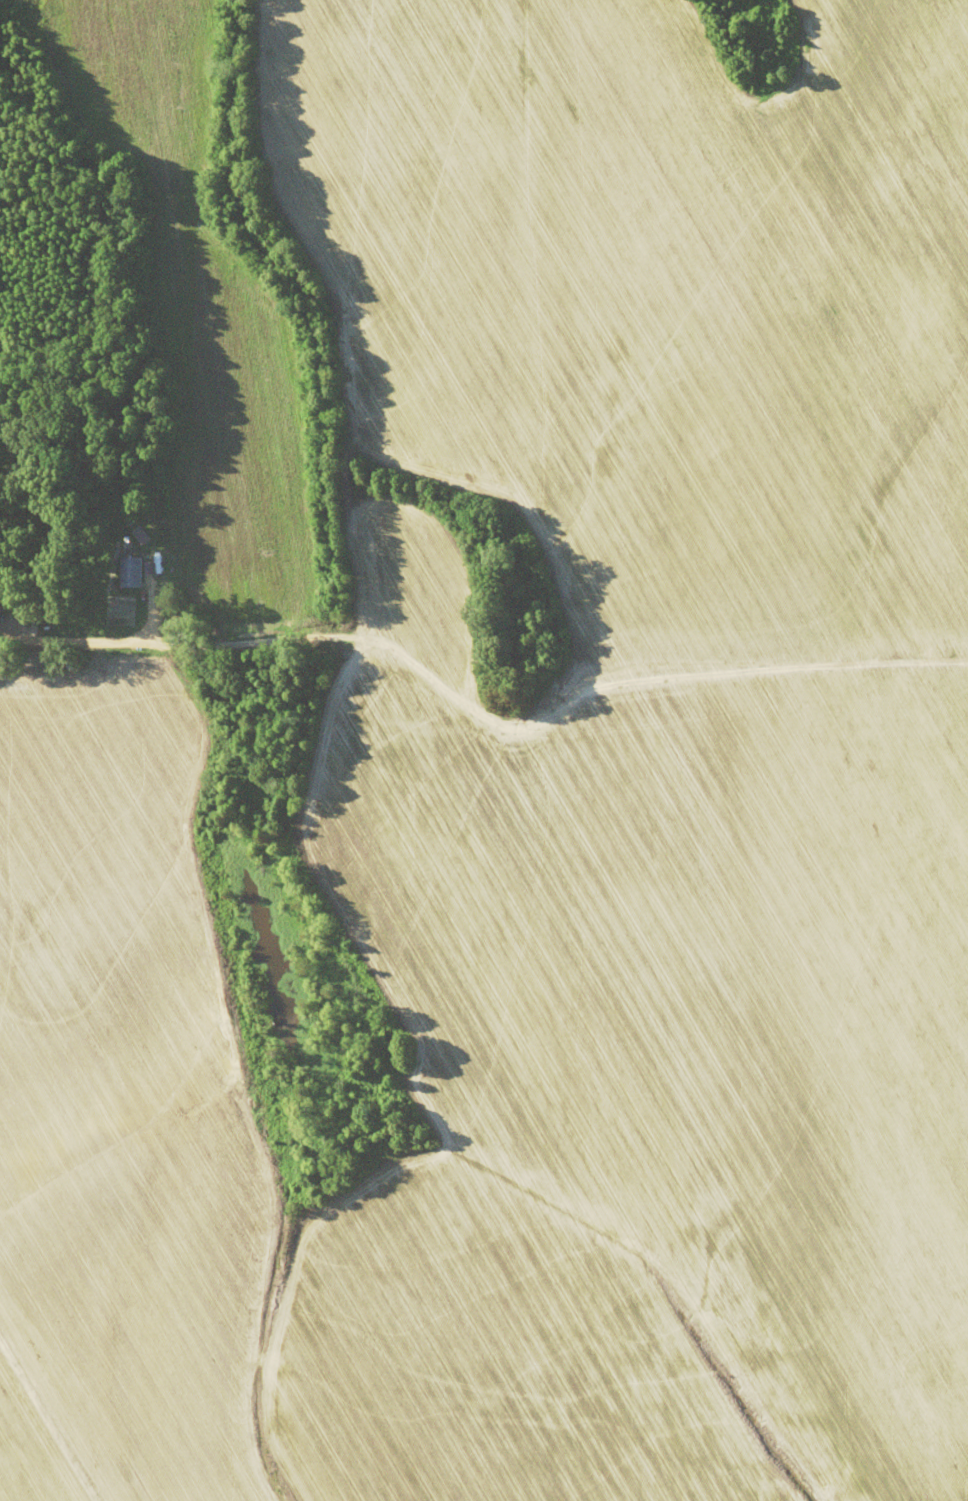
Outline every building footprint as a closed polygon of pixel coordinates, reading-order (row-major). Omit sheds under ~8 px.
[(143,557),(123,557),(123,588),(143,588),(143,557)]
